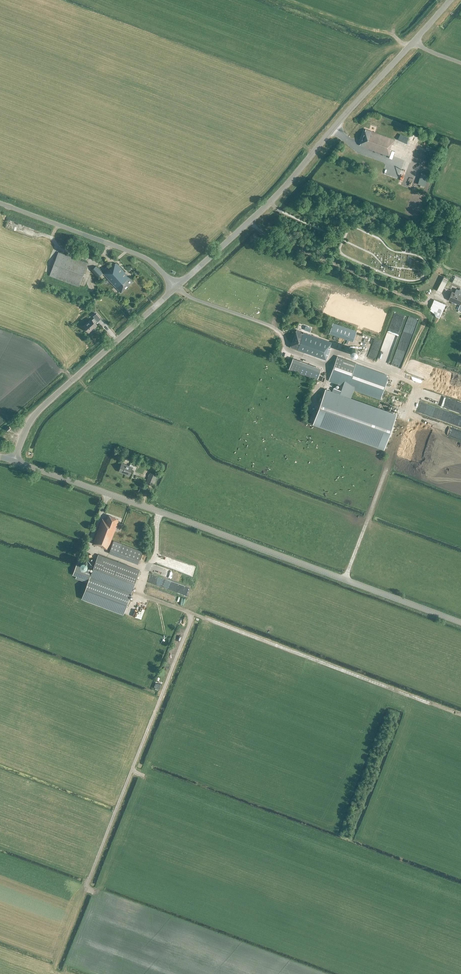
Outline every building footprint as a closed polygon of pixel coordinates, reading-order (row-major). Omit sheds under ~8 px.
[(391,145),(392,145),(395,139),(365,129),(359,145),(389,156),(391,150),(390,149),(391,145)] [(399,133),(397,137),(405,141),(407,137),(399,133)] [(421,173),(418,184),(425,186),(428,175),(421,173)] [(8,220),(6,225),(23,232),(26,226),(8,220)] [(79,287),(88,263),(58,252),(49,276),(79,287)] [(120,293),(133,282),(116,263),(112,266),(111,266),(103,273),(120,293)] [(98,277),(102,273),(96,266),(91,270),(98,277)] [(441,293),(448,280),(443,278),(437,291),(441,293)] [(455,293),(452,292),(448,300),(460,305),(460,302),(460,292),(456,289),(455,293)] [(435,307),(434,311),(441,314),(445,305),(434,300),(432,306),(435,307)] [(98,321),(101,319),(96,313),(93,316),(94,318),(92,320),(91,319),(83,326),(89,332),(96,325),(95,323),(97,321),(98,321)] [(401,367),(416,323),(407,320),(392,364),(401,367)] [(327,360),(333,343),(303,333),(301,333),(301,332),(296,330),(290,347),(327,360)] [(346,342),(349,347),(354,344),(351,339),(346,342)] [(373,339),(371,346),(378,349),(380,341),(373,339)] [(388,378),(386,377),(386,375),(337,357),(328,381),(342,386),(340,394),(325,389),(313,424),(384,449),(396,414),(350,398),(354,390),(380,399),(388,378)] [(293,358),(289,369),(319,380),(323,369),(293,358)] [(423,390),(420,400),(416,413),(460,426),(460,415),(445,411),(432,407),(433,405),(460,413),(460,401),(423,390)] [(130,475),(133,465),(130,464),(129,466),(121,464),(119,471),(130,475)] [(153,484),(157,475),(150,472),(146,482),(153,484)] [(118,521),(119,519),(109,515),(107,520),(103,518),(94,543),(98,544),(97,545),(108,549),(119,521),(118,521)] [(116,556),(120,546),(114,543),(110,554),(116,556)] [(138,564),(143,552),(122,544),(117,556),(138,564)] [(82,551),(76,553),(81,566),(87,564),(82,551)] [(124,613),(140,570),(99,555),(92,571),(88,583),(83,597),(124,613)] [(88,583),(92,571),(80,567),(81,565),(77,564),(73,575),(75,576),(74,578),(88,583)] [(149,579),(149,581),(168,588),(169,585),(160,582),(161,578),(160,578),(159,583),(149,579)] [(172,602),(174,597),(146,587),(145,591),(150,593),(151,592),(159,595),(158,597),(172,602)]
